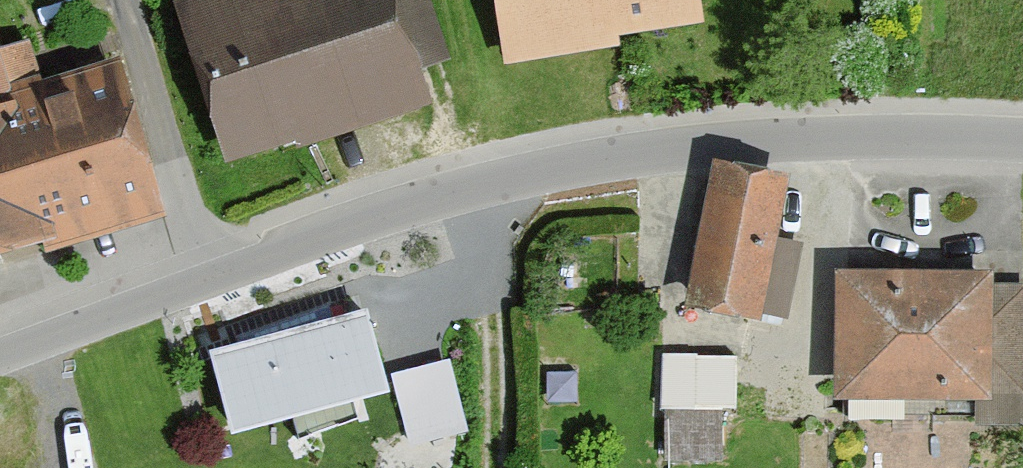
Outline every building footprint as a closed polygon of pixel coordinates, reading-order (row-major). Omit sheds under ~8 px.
[(178,16),(228,177),(441,112),(406,0),(230,0),(178,16)] [(517,77),(717,43),(710,0),(504,0),(517,77)] [(112,241),(169,226),(127,77),(15,108),(0,54),(0,273),(112,241)] [(800,184),(721,167),(691,309),(770,326),(800,184)] [(1012,278),(843,281),(845,420),(1014,418),(1012,278)] [(377,322),(218,362),(239,447),(398,407),(410,454),(470,439),(453,369),(393,384),(377,322)] [(741,365),(662,363),(661,419),(740,421),(741,365)] [(572,375),(545,376),(546,409),(573,408),(572,375)] [(668,426),(666,467),(682,467),(723,467),(725,429),(668,426)]
